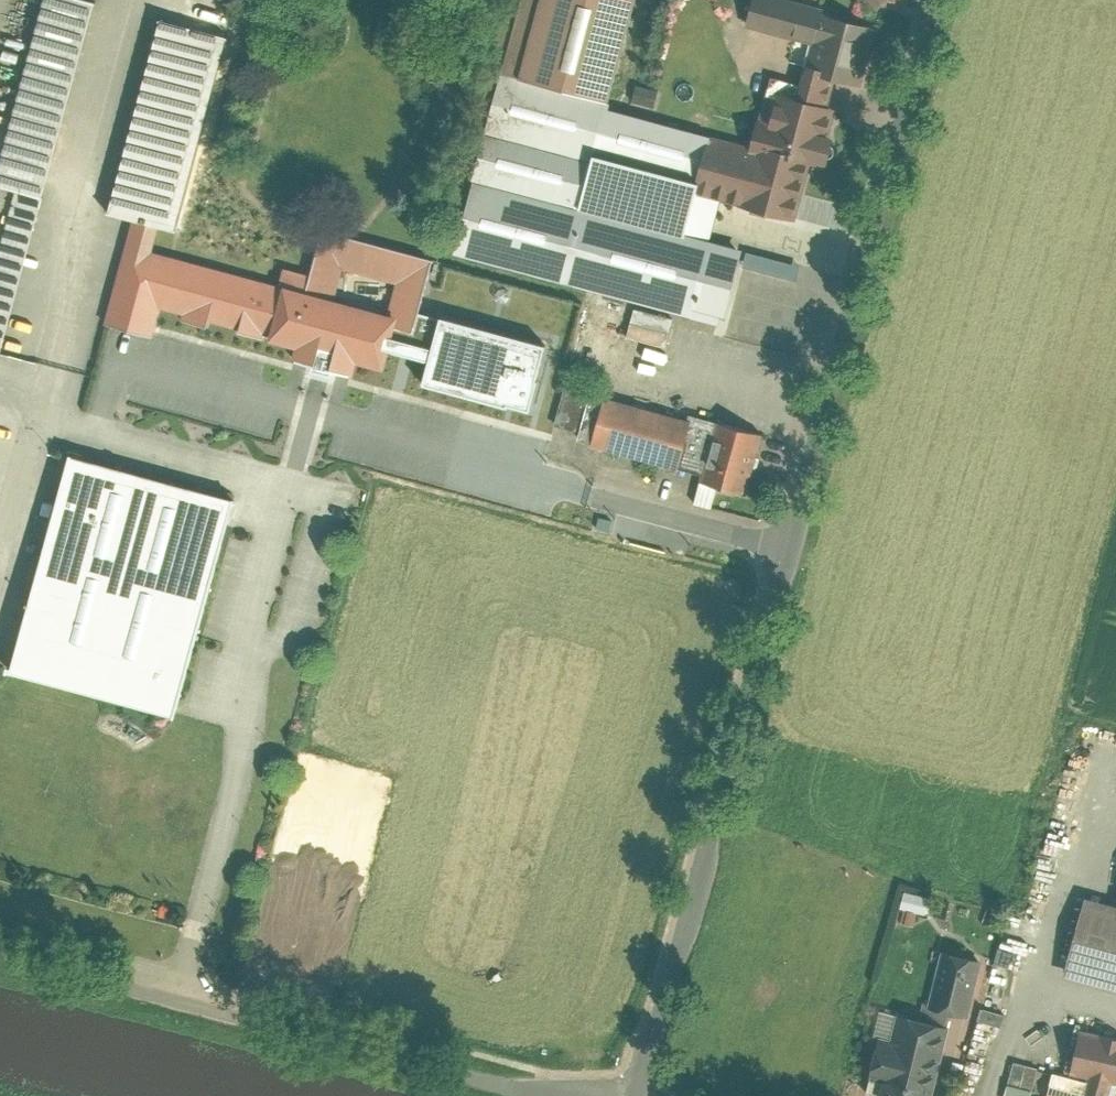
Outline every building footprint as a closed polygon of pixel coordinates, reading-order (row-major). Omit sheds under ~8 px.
[(0,179),(19,184),(49,192),(98,0),(46,0),(0,179)] [(508,69),(615,98),(642,0),(527,0),(508,69)] [(877,24),(790,0),(757,0),(752,20),(830,41),(823,63),(814,61),(808,86),(844,95),(857,99),(877,24)] [(232,29),(166,12),(115,211),(137,217),(161,223),(181,228),(232,29)] [(615,98),(508,69),(493,126),(600,155),(602,149),(614,152),(702,176),(713,133),(613,106),(615,98)] [(755,142),(719,132),(704,188),(800,213),(811,157),(830,162),(838,134),(834,133),(844,95),(808,86),(803,84),(800,94),(770,86),(755,142)] [(634,85),(632,100),(653,103),(655,88),(634,85)] [(600,155),(493,126),(480,175),(587,204),(600,155)] [(460,247),(727,319),(746,247),(587,204),(480,175),(460,247)] [(0,258),(0,344),(9,346),(49,192),(19,184),(0,258)] [(161,223),(137,217),(111,318),(158,330),(164,305),(274,333),(287,280),(154,246),(161,223)] [(440,255),(328,226),(312,287),(340,294),(348,263),(400,276),(392,307),(405,311),(424,316),(440,255)] [(391,365),(405,311),(392,307),(340,294),(312,287),(290,282),(276,336),(300,342),(296,354),(325,362),(328,349),(340,352),(337,365),(360,371),(363,358),(391,365)] [(691,416),(607,393),(593,445),(677,468),(679,461),(691,416)] [(679,461),(704,467),(716,422),(691,416),(679,461)] [(701,476),(749,489),(764,432),(717,419),(716,422),(704,467),(701,476)] [(176,708),(233,494),(67,449),(10,663),(176,708)] [(308,911),(319,870),(295,864),(284,905),(308,911)] [(900,891),(899,908),(927,910),(928,893),(900,891)] [(1089,895),(1068,972),(1115,985),(1115,902),(1089,895)] [(308,911),(284,905),(272,951),(304,959),(316,914),(308,911)] [(983,959),(945,949),(931,1000),(954,1007),(969,1011),(983,959)] [(882,1095),(929,1095),(954,1007),(931,1000),(914,996),(912,1002),(908,1000),(899,1035),(902,1036),(900,1045),(882,1040),(873,1073),(887,1077),(882,1095)] [(1068,1064),(1096,1072),(1115,1078),(1115,1030),(1080,1020),(1068,1064)] [(1017,1060),(1007,1095),(1010,1095),(1031,1095),(1040,1066),(1017,1060)] [(1056,1068),(1049,1094),(1055,1095),(1089,1095),(1094,1079),(1056,1068)] [(1115,1078),(1096,1072),(1094,1079),(1089,1095),(1111,1095),(1115,1078)]
